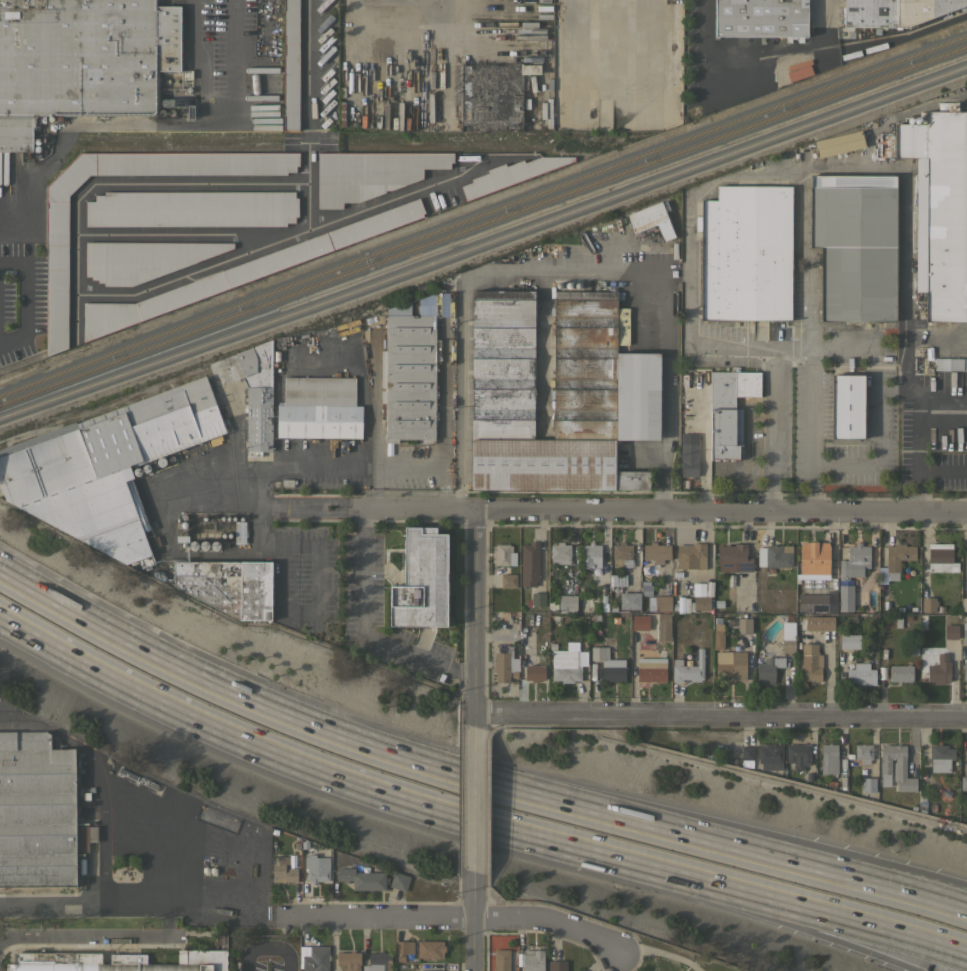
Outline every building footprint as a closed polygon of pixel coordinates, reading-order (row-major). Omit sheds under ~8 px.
[(33,151),(0,151),(0,0),(156,0),(156,7),(180,7),(180,70),(159,70),(159,99),(184,99),(185,106),(159,106),(159,110),(162,110),(164,110),(165,111),(165,112),(165,113),(164,115),(163,116),(161,116),(160,116),(61,116),(63,118),(63,119),(63,121),(61,122),(58,121),(57,120),(57,118),(58,116),(53,116),(54,117),(54,119),(53,121),(52,122),(50,122),(48,120),(48,118),(49,117),(49,116),(35,116),(35,126),(32,126),(33,151)] [(283,130),(284,0),(299,0),(298,130),(283,130)] [(714,36),(714,0),(807,0),(807,36),(803,36),(803,42),(797,42),(797,36),(791,36),(791,42),(785,42),(785,35),(734,35),(734,36),(719,36),(714,36)] [(844,26),(844,0),(966,0),(966,5),(907,27),(844,26)] [(434,131),(434,65),(520,65),(520,64),(540,64),(540,73),(528,73),(528,89),(522,89),(522,131),(434,131)] [(926,110),(966,110),(966,322),(925,321),(925,292),(915,292),(915,158),(894,158),(894,123),(926,123),(926,110)] [(453,152),(453,162),(450,162),(450,168),(423,168),(423,178),(390,190),(385,190),(385,192),(358,202),(342,202),(342,208),(317,208),(317,152),(453,152)] [(47,187),(81,153),(299,153),(299,166),(296,166),(296,172),(286,172),(286,175),(90,175),(69,196),(68,348),(46,356),(47,187)] [(466,200),(461,186),(471,182),(470,179),(488,172),(487,170),(505,163),(506,166),(523,159),(524,162),(541,156),(574,156),(574,160),(466,200)] [(821,247),(809,247),(809,175),(896,175),(896,321),(820,321),(821,247)] [(701,230),(695,230),(696,216),(700,216),(700,200),(716,200),(716,185),(792,186),(791,320),(700,320),(701,230)] [(295,192),(295,198),(298,198),(298,217),(295,217),(295,223),(286,223),(286,226),(86,226),(86,202),(95,202),(95,195),(104,195),(104,192),(295,192)] [(419,198),(424,213),(422,214),(423,217),(84,342),(84,303),(135,303),(419,198)] [(660,201),(661,202),(666,200),(669,209),(665,211),(675,237),(663,241),(656,224),(633,233),(625,215),(660,201)] [(234,243),(234,248),(132,286),(104,286),(104,283),(98,283),(98,280),(92,280),(92,277),(86,277),(85,242),(234,243)] [(659,440),(615,439),(615,471),(648,471),(648,489),(615,489),(615,490),(471,489),(472,290),(534,290),(533,439),(553,439),(554,291),(616,291),(616,307),(629,308),(629,352),(660,352),(659,440)] [(434,443),(422,443),(422,439),(398,438),(398,442),(383,442),(384,433),(385,433),(386,309),(410,302),(410,315),(435,315),(434,443)] [(273,340),(271,452),(262,452),(262,457),(246,457),(247,388),(242,378),(242,377),(234,354),(273,340)] [(934,358),(966,358),(966,370),(934,370),(934,358)] [(710,371),(760,372),(760,396),(734,396),(734,408),(742,408),(742,456),(738,456),(738,459),(734,459),(734,460),(730,460),(730,458),(726,458),(726,460),(721,460),(721,459),(718,458),(718,460),(714,460),(714,458),(710,458),(710,371)] [(832,374),(864,375),(863,439),(831,439),(832,374)] [(5,501),(0,487),(0,450),(75,421),(77,426),(204,376),(226,433),(130,468),(134,477),(132,478),(150,530),(143,532),(154,563),(141,568),(138,560),(125,564),(5,501)] [(277,437),(277,405),(284,405),(284,377),(355,377),(355,406),(362,406),(361,438),(277,437)] [(698,476),(681,476),(680,433),(698,433),(698,476)] [(246,521),(245,543),(234,543),(234,521),(246,521)] [(447,626),(389,626),(390,585),(404,585),(404,527),(436,527),(436,533),(447,533),(447,626)] [(590,558),(590,563),(593,563),(593,567),(589,567),(589,568),(582,568),(582,544),(589,544),(589,542),(593,542),(593,541),(594,541),(594,544),(601,544),(601,558),(590,558)] [(521,544),(529,544),(529,542),(539,542),(539,581),(536,581),(536,586),(521,586),(521,544)] [(570,563),(550,563),(550,544),(557,544),(557,542),(564,542),(564,544),(570,544),(570,563)] [(619,545),(619,542),(625,542),(625,544),(632,545),(632,567),(613,567),(613,559),(612,559),(612,544),(619,545)] [(663,559),(663,564),(654,564),(654,559),(643,559),(643,544),(650,544),(650,542),(656,542),(656,545),(671,545),(671,559),(663,559)] [(800,545),(802,545),(802,542),(829,542),(829,574),(796,573),(796,568),(800,568),(800,545)] [(839,579),(839,576),(838,576),(838,573),(839,573),(839,559),(847,560),(847,545),(855,545),(855,542),(861,542),(861,545),(870,546),(869,568),(864,567),(864,569),(863,569),(863,576),(849,576),(849,579),(839,579)] [(676,545),(692,545),(692,543),(706,543),(705,569),(676,568),(676,545)] [(719,571),(719,562),(717,562),(717,546),(725,546),(725,544),(728,544),(728,546),(734,546),(734,543),(747,543),(746,557),(752,557),(752,572),(719,571)] [(894,545),(894,543),(905,543),(905,545),(916,546),(915,560),(900,559),(900,572),(899,572),(898,580),(887,580),(887,583),(877,583),(878,567),(886,567),(886,545),(894,545)] [(928,571),(928,543),(952,544),(952,562),(958,562),(958,571),(928,571)] [(496,565),(496,562),(492,562),(492,545),(496,545),(496,544),(509,544),(509,545),(512,545),(512,552),(516,552),(516,565),(496,565)] [(765,566),(765,565),(756,565),(757,547),(765,547),(765,545),(792,545),(792,567),(765,566)] [(174,577),(172,577),(172,562),(272,562),(272,619),(239,619),(174,587),(174,577)] [(516,574),(516,587),(500,587),(500,573),(516,574)] [(612,585),(612,575),(626,575),(626,585),(612,585)] [(836,590),(836,614),(813,613),(813,611),(798,610),(798,594),(795,594),(795,576),(826,577),(826,590),(836,590)] [(706,581),(713,581),(713,596),(710,596),(710,609),(694,609),(694,586),(706,586),(706,581)] [(839,584),(853,585),(853,611),(838,611),(839,584)] [(671,611),(648,611),(648,589),(660,589),(660,596),(671,595),(671,611)] [(531,592),(545,593),(545,606),(531,606),(531,592)] [(640,592),(640,609),(620,608),(620,592),(640,592)] [(577,595),(576,609),(575,612),(559,612),(560,609),(559,609),(559,595),(577,595)] [(922,597),(935,597),(935,600),(938,600),(938,606),(935,606),(935,611),(922,611),(922,597)] [(600,612),(600,599),(608,599),(608,612),(600,612)] [(713,608),(713,600),(722,600),(722,608),(713,608)] [(670,640),(655,640),(655,621),(658,621),(658,614),(670,614),(670,640)] [(782,621),(785,621),(785,614),(795,614),(795,622),(794,622),(795,638),(782,639),(782,621)] [(649,615),(648,630),(632,629),(632,615),(649,615)] [(834,616),(834,630),(821,630),(821,616),(834,616)] [(944,638),(945,617),(955,618),(955,624),(958,624),(958,639),(944,638)] [(713,649),(713,618),(722,618),(722,649),(713,649)] [(752,633),(737,633),(737,618),(752,618),(752,633)] [(860,634),(859,648),(840,648),(840,633),(860,634)] [(781,652),(781,639),(795,639),(795,652),(781,652)] [(666,681),(656,681),(656,683),(637,683),(637,648),(652,648),(652,646),(651,646),(651,642),(653,642),(653,640),(660,640),(660,648),(666,648),(666,657),(666,681)] [(801,643),(817,643),(817,652),(819,652),(819,654),(822,654),(822,667),(821,667),(821,681),(814,681),(814,684),(809,684),(809,681),(801,681),(801,643)] [(495,672),(493,672),(493,661),(495,661),(495,652),(497,652),(497,644),(509,644),(509,646),(512,646),(512,658),(518,658),(518,672),(517,672),(517,677),(511,677),(511,672),(509,672),(509,682),(495,682),(495,672)] [(591,646),(608,646),(608,659),(591,660),(591,646)] [(672,659),(682,659),(682,665),(697,666),(697,648),(704,648),(703,679),(701,679),(701,681),(690,681),(690,679),(682,679),(682,681),(672,681),(672,659)] [(582,653),(582,666),(581,666),(581,680),(574,680),(574,682),(561,682),(561,680),(552,680),(552,656),(561,656),(561,650),(576,650),(576,653),(582,653)] [(746,651),(746,679),(729,680),(729,677),(716,677),(716,651),(746,651)] [(784,656),(785,666),(774,667),(774,683),(757,684),(757,662),(764,662),(763,659),(766,659),(766,657),(774,657),(784,656)] [(924,666),(926,666),(926,659),(949,659),(949,682),(943,682),(943,685),(933,685),(933,682),(923,682),(924,666)] [(625,666),(625,680),(617,680),(617,683),(613,683),(613,680),(602,680),(602,660),(625,660),(625,666)] [(869,662),(869,668),(875,668),(875,684),(857,685),(857,682),(846,682),(846,668),(854,668),(854,662),(869,662)] [(906,665),(906,664),(910,664),(910,665),(912,665),(912,681),(900,681),(900,684),(897,684),(897,681),(889,681),(889,665),(906,665)] [(525,665),(544,665),(544,680),(537,680),(537,682),(531,682),(531,679),(525,679),(525,665)] [(77,886),(0,887),(0,732),(45,732),(50,734),(51,748),(74,748),(75,827),(97,827),(97,842),(88,842),(88,851),(77,852),(77,886)] [(786,744),(801,744),(801,742),(804,742),(804,744),(810,744),(810,764),(803,764),(803,769),(794,769),(794,762),(786,762),(786,744)] [(828,744),(828,743),(831,743),(831,744),(837,744),(837,758),(837,773),(821,773),(821,744),(828,744)] [(931,744),(937,745),(937,743),(941,743),(941,745),(948,745),(948,748),(954,748),(954,759),(950,759),(950,771),(930,771),(930,764),(931,744)] [(782,770),(761,769),(761,762),(758,762),(759,744),(783,744),(782,770)] [(855,744),(872,744),(872,759),(870,759),(870,763),(860,763),(860,759),(855,759),(855,744)] [(881,745),(882,745),(884,744),(888,744),(889,745),(906,745),(906,777),(916,777),(916,791),(896,791),(896,780),(893,780),(893,761),(895,761),(895,758),(891,758),(891,774),(890,774),(890,786),(881,786),(881,773),(881,745)] [(754,746),(753,760),(752,770),(741,767),(741,760),(741,746),(754,746)] [(876,791),(862,792),(862,778),(876,778),(876,791)] [(306,866),(305,866),(305,857),(306,857),(306,854),(315,854),(315,857),(329,857),(329,880),(320,880),(320,881),(312,881),(312,880),(306,880),(306,866)] [(272,882),(272,864),(275,864),(274,856),(289,856),(289,864),(285,864),(285,868),(297,868),(297,881),(272,882)] [(354,868),(354,872),(385,872),(385,890),(352,890),(352,880),(348,880),(348,883),(344,883),(344,880),(337,880),(337,868),(354,868)] [(405,891),(389,886),(394,871),(410,876),(405,891)] [(443,941),(443,945),(445,945),(445,951),(443,951),(443,958),(435,958),(435,959),(430,959),(431,958),(427,957),(427,959),(422,959),(422,957),(417,957),(418,940),(441,941),(443,941)] [(414,941),(414,952),(407,952),(407,953),(396,953),(396,941),(414,941)] [(326,970),(314,970),(302,970),(302,967),(299,967),(299,945),(310,945),(328,945),(328,955),(331,955),(331,960),(329,960),(328,970),(326,970)] [(516,957),(516,970),(493,970),(493,966),(494,966),(494,949),(510,949),(510,957),(516,957)] [(227,950),(227,970),(7,970),(7,963),(15,963),(15,953),(101,954),(101,964),(110,964),(110,954),(147,955),(147,966),(185,966),(185,950),(227,950)] [(359,964),(359,970),(345,970),(345,965),(337,965),(337,952),(350,952),(350,950),(354,950),(354,952),(360,952),(360,964),(359,964)] [(544,950),(544,970),(523,970),(523,950),(544,950)] [(391,952),(391,970),(362,970),(362,965),(369,965),(369,952),(379,952),(379,951),(382,951),(382,952),(391,952)] [(567,960),(567,970),(548,970),(548,960),(567,960)]
